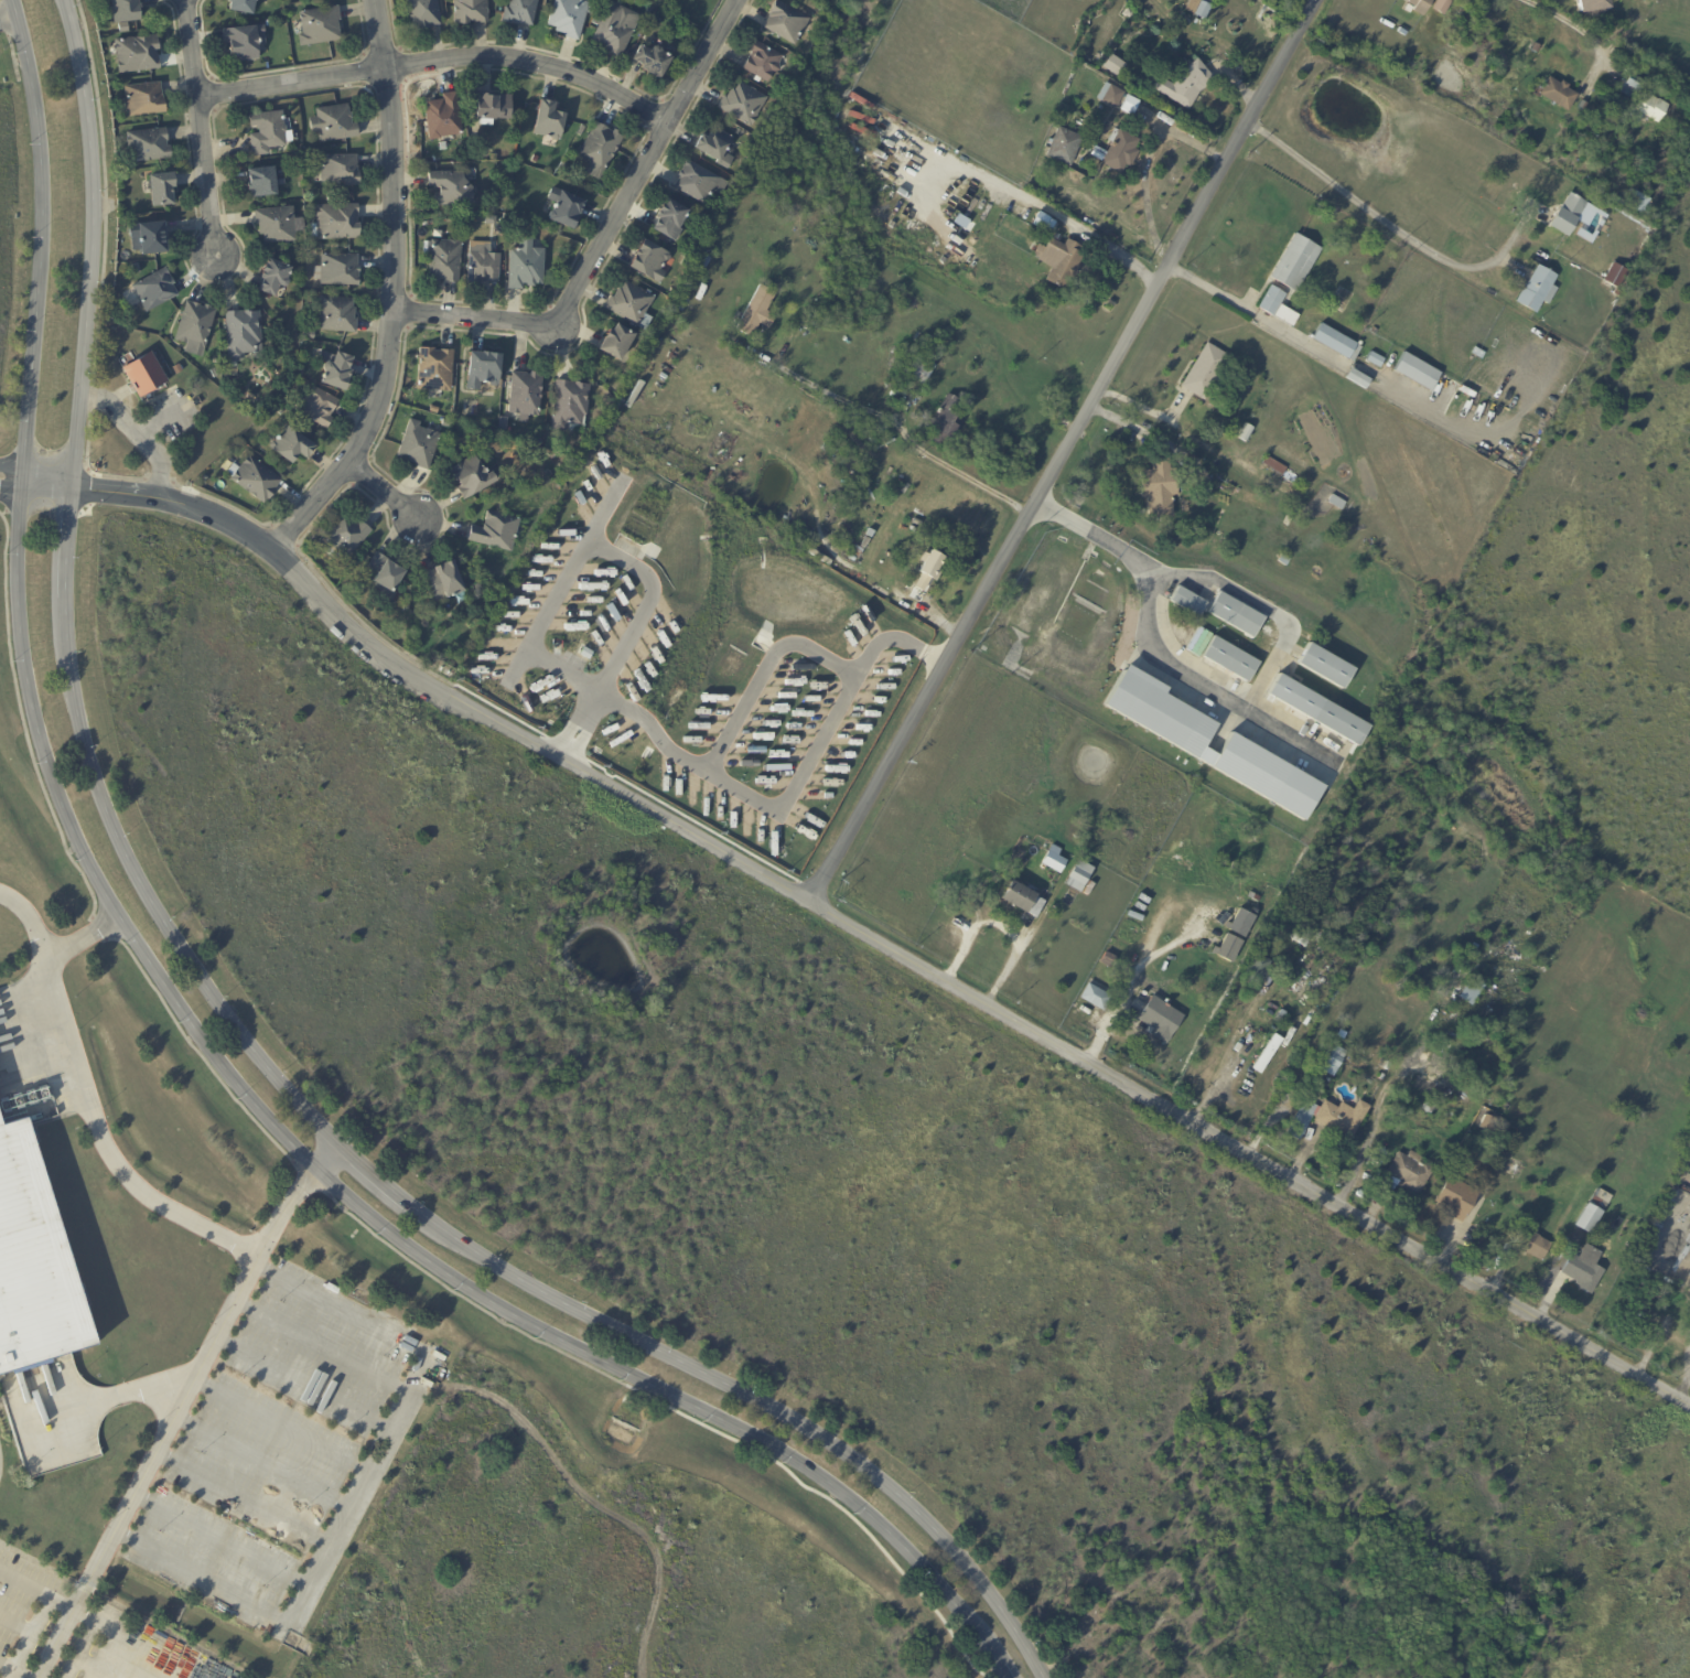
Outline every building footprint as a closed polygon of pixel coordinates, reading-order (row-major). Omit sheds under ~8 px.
[(114,8),(113,0),(140,0),(140,6),(141,21),(128,22),(129,32),(121,33),(120,23),(116,23),(115,22),(107,23),(106,9),(114,8)] [(230,3),(231,0),(259,0),(258,2),(257,2),(255,15),(230,11),(233,3),(230,3)] [(413,29),(409,0),(439,0),(442,24),(431,26),(432,29),(420,30),(420,29),(413,29)] [(455,24),(455,0),(489,0),(489,23),(487,23),(482,23),(482,22),(471,22),(471,24),(455,24)] [(510,9),(513,0),(539,0),(534,25),(523,23),(523,24),(518,23),(518,25),(513,24),(512,25),(503,23),(507,8),(510,9)] [(549,26),(556,0),(577,0),(581,1),(581,0),(589,0),(588,3),(590,3),(580,41),(567,37),(567,34),(557,32),(558,29),(549,26)] [(1403,2),(1400,0),(1431,0),(1421,18),(1410,12),(1412,9),(1402,3),(1403,2)] [(1430,10),(1436,0),(1445,0),(1450,3),(1442,17),(1430,10)] [(1578,11),(1576,0),(1605,0),(1606,8),(1578,11)] [(620,56),(610,52),(611,50),(606,47),(606,46),(594,41),(613,2),(639,15),(641,20),(622,57),(620,56)] [(811,20),(797,45),(765,28),(779,2),(811,20)] [(1203,2),(1214,8),(1207,22),(1196,17),(1203,2)] [(340,8),(342,21),(340,21),(343,41),(301,47),(299,35),(304,34),(301,12),(340,7),(340,8)] [(594,21),(601,23),(598,30),(592,28),(594,21)] [(262,26),(263,35),(261,35),(262,44),(260,44),(261,46),(259,46),(261,60),(234,63),(230,44),(226,44),(224,30),(262,25),(262,26)] [(693,30),(700,34),(697,41),(690,37),(693,30)] [(160,45),(160,51),(157,51),(158,55),(159,55),(160,62),(161,62),(161,69),(119,74),(116,40),(158,35),(160,45)] [(785,57),(781,64),(784,72),(783,72),(776,73),(771,83),(763,78),(761,83),(756,80),(758,76),(745,68),(760,43),(785,57)] [(1532,44),(1539,46),(1535,54),(1529,51),(1532,44)] [(645,47),(655,52),(657,49),(659,47),(664,50),(665,53),(675,58),(665,79),(658,76),(657,77),(644,71),(646,66),(635,61),(643,46),(645,47)] [(1100,68),(1117,76),(1124,62),(1107,54),(1100,68)] [(1206,66),(1218,80),(1203,93),(1192,111),(1169,97),(1182,75),(1201,60),(1206,66)] [(1637,94),(1633,101),(1616,93),(1627,74),(1644,83),(1637,94)] [(1572,94),(1575,96),(1565,112),(1537,95),(1547,78),(1558,85),(1559,82),(1567,86),(1564,89),(1572,94)] [(162,83),(164,100),(166,100),(168,112),(129,118),(126,87),(162,83)] [(769,98),(753,127),(720,107),(726,96),(729,98),(734,88),(738,90),(742,83),(769,98)] [(1139,101),(1132,115),(1119,107),(1118,109),(1105,101),(1104,103),(1099,100),(1109,83),(1127,93),(1126,94),(1139,101)] [(448,137),(441,138),(442,139),(430,141),(426,107),(430,106),(429,103),(445,100),(444,95),(458,94),(464,135),(448,137)] [(492,95),(514,97),(512,120),(477,118),(478,100),(483,100),(483,95),(492,95)] [(1657,125),(1633,110),(1641,95),(1648,99),(1650,96),(1666,106),(1669,100),(1679,106),(1667,125),(1659,119),(1657,125)] [(541,101),(557,104),(555,114),(567,116),(561,140),(559,140),(558,141),(553,141),(551,138),(536,135),(541,101)] [(1582,103),(1585,104),(1581,111),(1575,108),(1580,101),(1582,103)] [(358,123),(359,137),(322,143),(320,132),(313,133),(312,119),(319,118),(317,110),(348,106),(351,115),(352,114),(353,119),(352,119),(353,125),(358,123)] [(286,120),(286,121),(284,121),(286,127),(287,128),(288,132),(286,133),(287,146),(269,148),(270,154),(254,157),(251,136),(261,135),(260,130),(258,130),(258,127),(251,128),(250,116),(283,112),(284,118),(286,118),(286,120)] [(610,130),(615,133),(617,130),(620,132),(618,135),(625,138),(621,147),(616,154),(617,154),(614,159),(613,158),(609,166),(610,168),(609,170),(607,169),(601,181),(585,172),(590,165),(578,159),(599,123),(610,130)] [(1086,138),(1073,168),(1048,157),(1061,127),(1086,138)] [(169,140),(169,143),(168,143),(169,148),(171,148),(173,159),(131,164),(128,133),(168,129),(169,140)] [(728,147),(726,148),(730,150),(729,151),(726,150),(724,153),(733,159),(726,170),(715,163),(718,161),(696,148),(703,136),(708,138),(710,133),(714,137),(718,130),(729,136),(724,143),(728,146),(728,147)] [(1137,160),(1133,168),(1129,165),(1124,175),(1105,164),(1122,130),(1142,140),(1137,150),(1141,152),(1137,160)] [(358,168),(358,174),(360,174),(362,186),(345,186),(345,183),(322,183),(322,157),(358,155),(358,168)] [(1086,157),(1089,160),(1084,171),(1078,168),(1085,157),(1086,157)] [(685,193),(676,187),(681,178),(680,176),(689,160),(730,183),(722,196),(715,192),(708,206),(685,193)] [(574,166),(569,176),(560,172),(566,162),(574,166)] [(276,172),(276,181),(284,180),(286,185),(277,186),(278,196),(250,198),(249,191),(249,192),(248,184),(250,183),(249,171),(275,168),(276,172)] [(473,173),(473,206),(434,206),(434,193),(439,193),(439,190),(433,190),(433,187),(428,187),(428,172),(473,172),(473,173)] [(176,186),(177,189),(173,190),(175,206),(154,208),(150,176),(175,174),(176,186)] [(585,204),(582,213),(581,212),(573,230),(549,220),(550,219),(549,216),(551,213),(553,212),(556,205),(557,203),(547,200),(552,187),(586,202),(585,204)] [(1585,211),(1579,223),(1573,219),(1562,238),(1543,227),(1554,208),(1557,211),(1567,193),(1589,206),(1585,211)] [(1615,197),(1623,202),(1619,207),(1612,203),(1615,197)] [(654,229),(660,218),(658,217),(668,198),(691,211),(689,215),(690,216),(688,218),(687,218),(681,229),(683,230),(677,243),(654,230),(654,229)] [(360,206),(360,214),(359,214),(359,219),(358,219),(358,225),(362,225),(362,240),(319,240),(319,237),(311,237),(311,225),(317,225),(317,206),(360,205),(360,206)] [(298,241),(265,244),(265,236),(260,236),(260,225),(256,226),(256,211),(294,207),(295,219),(304,218),(305,232),(297,233),(298,241)] [(704,216),(713,220),(710,226),(702,222),(704,216)] [(1045,232),(1053,219),(1059,223),(1052,235),(1045,232)] [(166,234),(169,255),(143,257),(142,255),(140,252),(140,249),(142,247),(142,245),(141,245),(141,238),(131,239),(130,226),(165,223),(166,234)] [(1643,226),(1651,233),(1648,238),(1638,233),(1643,226)] [(1296,291),(1273,278),(1299,234),(1325,250),(1300,293),(1296,291)] [(668,261),(665,262),(664,265),(665,266),(663,268),(661,268),(660,269),(666,272),(658,284),(631,268),(637,257),(635,256),(645,239),(669,254),(670,257),(668,261)] [(1075,243),(1086,249),(1083,254),(1088,257),(1068,292),(1048,281),(1061,259),(1047,251),(1054,239),(1066,247),(1070,240),(1075,243)] [(535,241),(535,249),(547,250),(546,269),(551,270),(550,276),(546,276),(545,287),(537,286),(537,288),(529,288),(529,286),(525,286),(525,291),(509,290),(512,249),(521,250),(521,240),(535,241)] [(461,283),(442,282),(441,284),(430,283),(433,241),(450,243),(451,241),(460,241),(461,244),(464,244),(461,283)] [(502,255),(499,283),(486,283),(486,281),(481,281),(481,287),(469,286),(471,252),(480,254),(485,248),(491,254),(502,255)] [(359,257),(358,268),(362,268),(362,273),(360,273),(360,287),(321,286),(322,280),(315,279),(315,267),(322,267),(322,255),(359,256),(359,257)] [(706,255),(713,260),(704,272),(697,267),(706,255)] [(286,289),(281,287),(277,299),(271,297),(270,300),(263,298),(265,294),(261,292),(266,281),(262,280),(270,260),(294,269),(292,273),(293,273),(290,281),(291,283),(289,288),(286,289)] [(1603,281),(1613,263),(1628,272),(1618,290),(1603,281)] [(138,265),(140,272),(133,275),(131,267),(138,265)] [(1517,302),(1522,293),(1520,292),(1525,284),(1528,287),(1539,266),(1559,276),(1553,286),(1559,288),(1550,304),(1544,302),(1538,313),(1517,302)] [(173,279),(175,284),(173,286),(179,297),(147,314),(132,287),(166,268),(173,279)] [(605,309),(613,297),(615,298),(621,289),(623,291),(628,282),(657,299),(647,315),(654,320),(647,333),(605,309)] [(745,335),(736,330),(761,286),(776,294),(766,312),(776,318),(768,330),(760,324),(752,338),(745,335)] [(1289,297),(1275,319),(1261,309),(1273,288),(1289,297)] [(357,312),(356,320),(358,320),(357,334),(319,331),(320,316),(321,316),(321,308),(320,308),(321,297),(355,300),(354,310),(357,310),(357,312)] [(198,305),(203,306),(202,308),(205,309),(206,306),(213,309),(212,310),(217,311),(203,358),(185,354),(189,345),(176,342),(187,302),(198,305)] [(229,363),(227,313),(254,312),(254,313),(261,313),(262,344),(258,344),(258,354),(246,355),(246,363),(229,363)] [(1356,363),(1316,341),(1325,325),(1360,345),(1359,346),(1365,348),(1356,363)] [(631,352),(623,365),(602,352),(613,332),(615,333),(620,326),(639,336),(631,352)] [(303,338),(304,332),(316,333),(315,341),(303,338)] [(1195,394),(1183,387),(1209,342),(1234,357),(1207,401),(1195,394)] [(437,349),(437,352),(442,352),(442,351),(455,351),(453,392),(418,391),(421,348),(437,349)] [(944,353),(941,358),(933,354),(936,348),(944,353)] [(1477,348),(1487,354),(1484,361),(1474,354),(1477,348)] [(119,359),(131,353),(134,361),(122,367),(119,359)] [(152,391),(140,398),(123,369),(151,353),(168,381),(152,391)] [(354,361),(349,372),(354,373),(346,392),(322,384),(324,375),(325,376),(326,373),(324,369),(326,365),(330,363),(333,365),(337,353),(354,359),(354,361)] [(1374,353),(1387,361),(1382,369),(1369,362),(1374,353)] [(1406,353),(1442,374),(1431,391),(1396,370),(1406,353)] [(499,386),(497,386),(496,387),(492,387),(489,385),(488,385),(488,386),(481,385),(480,391),(467,390),(472,354),(484,355),(484,354),(492,354),(492,356),(503,357),(499,386)] [(917,379),(908,374),(919,356),(926,361),(923,365),(934,372),(926,385),(917,379)] [(932,361),(938,365),(935,370),(928,366),(932,361)] [(179,365),(183,372),(176,375),(173,368),(179,365)] [(217,368),(219,376),(214,378),(211,372),(217,368)] [(1347,379),(1353,369),(1374,381),(1368,391),(1347,379)] [(301,372),(310,375),(308,381),(299,378),(301,372)] [(539,417),(530,417),(529,424),(520,423),(521,416),(509,415),(514,374),(528,375),(528,376),(532,376),(532,374),(543,375),(540,417),(539,417)] [(570,383),(584,385),(584,386),(591,386),(589,418),(584,417),(583,427),(570,426),(570,433),(552,432),(557,381),(570,383)] [(625,406),(641,381),(645,385),(629,409),(625,406)] [(340,402),(331,418),(334,420),(329,431),(300,416),(304,407),(302,400),(310,398),(315,388),(340,401),(340,402)] [(929,427),(949,392),(964,401),(957,413),(964,417),(960,423),(961,424),(952,440),(949,438),(944,447),(929,439),(934,430),(929,427)] [(432,407),(441,410),(439,416),(430,412),(432,407)] [(430,471),(430,473),(416,469),(416,466),(398,460),(411,420),(422,424),(421,429),(442,435),(430,471)] [(875,430),(882,420),(891,426),(884,435),(875,430)] [(444,421),(454,423),(452,430),(443,428),(444,421)] [(1238,438),(1246,424),(1255,429),(1247,442),(1238,438)] [(317,450),(309,461),(302,456),(294,466),(271,450),(271,449),(271,447),(266,442),(272,434),(279,439),(288,427),(317,449),(317,450)] [(1162,517),(1152,518),(1151,497),(1145,497),(1143,471),(1155,470),(1155,456),(1172,455),(1173,469),(1180,467),(1181,495),(1175,496),(1176,517),(1162,517)] [(1268,455),(1288,467),(1283,475),(1263,463),(1268,455)] [(254,459),(283,482),(277,491),(278,492),(270,503),(268,502),(265,506),(232,481),(233,478),(227,474),(234,464),(240,470),(249,456),(254,459)] [(465,503),(459,490),(462,487),(461,484),(460,485),(452,470),(477,456),(486,473),(487,472),(489,476),(489,477),(495,475),(499,484),(465,503)] [(1333,494),(1347,503),(1342,510),(1328,502),(1333,494)] [(520,520),(512,553),(467,541),(472,527),(483,529),(487,512),(520,520)] [(362,523),(373,533),(348,562),(321,539),(343,514),(358,527),(362,523)] [(1287,516),(1298,521),(1294,529),(1283,524),(1287,516)] [(862,546),(868,537),(872,540),(866,549),(862,546)] [(853,553),(859,546),(865,550),(860,558),(853,553)] [(935,580),(919,571),(924,564),(917,561),(923,552),(928,557),(932,550),(945,558),(945,559),(947,560),(936,581),(935,580)] [(378,553),(387,559),(386,561),(406,573),(397,589),(398,590),(391,601),(379,592),(380,590),(375,587),(376,584),(375,583),(379,574),(367,567),(376,552),(378,553)] [(1282,555),(1290,560),(1287,567),(1278,561),(1282,555)] [(459,574),(466,593),(465,593),(469,601),(456,606),(453,596),(446,600),(446,598),(433,603),(422,574),(435,569),(454,561),(459,574)] [(915,584),(921,589),(917,594),(911,591),(915,584)] [(1207,602),(1198,617),(1171,601),(1178,585),(1207,602)] [(1214,603),(1220,592),(1266,617),(1253,638),(1208,612),(1214,603)] [(1225,642),(1259,663),(1248,682),(1203,657),(1215,636),(1225,642)] [(1298,664),(1310,644),(1355,669),(1344,690),(1298,664)] [(582,646),(592,652),(588,658),(578,653),(582,646)] [(1126,664),(1104,702),(1302,817),(1320,785),(1230,733),(1218,755),(1202,745),(1215,722),(1162,692),(1165,686),(1126,664)] [(1281,675),(1369,727),(1357,747),(1268,695),(1280,674),(1281,675)] [(1047,867),(1045,870),(1041,868),(1053,846),(1063,851),(1059,857),(1068,862),(1062,874),(1047,867)] [(1066,884),(1080,859),(1096,869),(1083,893),(1066,884)] [(1036,916),(1035,918),(1002,899),(1013,881),(1037,895),(1036,897),(1044,902),(1036,916)] [(1066,902),(1072,892),(1076,894),(1072,904),(1066,902)] [(1225,928),(1244,937),(1254,915),(1235,907),(1225,928)] [(1231,962),(1241,940),(1222,932),(1212,954),(1231,962)] [(1294,934),(1309,943),(1304,949),(1290,940),(1294,934)] [(1470,1007),(1456,998),(1470,978),(1483,987),(1470,1007)] [(1107,997),(1099,1011),(1076,999),(1084,985),(1107,997)] [(1134,1018),(1149,996),(1182,1017),(1164,1044),(1148,1034),(1151,1029),(1134,1018)] [(1275,1018),(1280,1010),(1285,1013),(1281,1021),(1275,1018)] [(1281,1038),(1272,1033),(1250,1068),(1259,1073),(1281,1038)] [(1319,1069),(1332,1076),(1345,1051),(1332,1044),(1319,1069)] [(1387,1072),(1381,1068),(1386,1062),(1390,1064),(1387,1072)] [(1324,1129),(1307,1120),(1295,1142),(1282,1134),(1301,1099),(1317,1108),(1321,1100),(1335,1108),(1337,1102),(1350,1110),(1356,1100),(1368,1107),(1348,1142),(1324,1129)] [(1431,1114),(1423,1110),(1429,1101),(1435,1105),(1431,1114)] [(1478,1111),(1489,1117),(1483,1130),(1472,1125),(1478,1111)] [(87,1343),(0,1370),(0,1123),(17,1118),(87,1343)] [(1415,1198),(1396,1186),(1398,1182),(1384,1174),(1396,1152),(1406,1157),(1409,1151),(1420,1158),(1417,1164),(1420,1166),(1422,1163),(1432,1170),(1415,1198)] [(1477,1193),(1460,1224),(1447,1216),(1451,1212),(1433,1202),(1447,1176),(1477,1193)] [(1585,1205),(1600,1214),(1586,1236),(1571,1226),(1584,1204),(1585,1205)] [(1527,1255),(1510,1246),(1520,1228),(1535,1237),(1535,1236),(1539,1237),(1538,1238),(1549,1245),(1539,1262),(1527,1255)] [(1573,1282),(1558,1273),(1569,1255),(1575,1258),(1583,1245),(1600,1254),(1592,1267),(1602,1271),(1587,1297),(1575,1289),(1578,1284),(1573,1282)]
